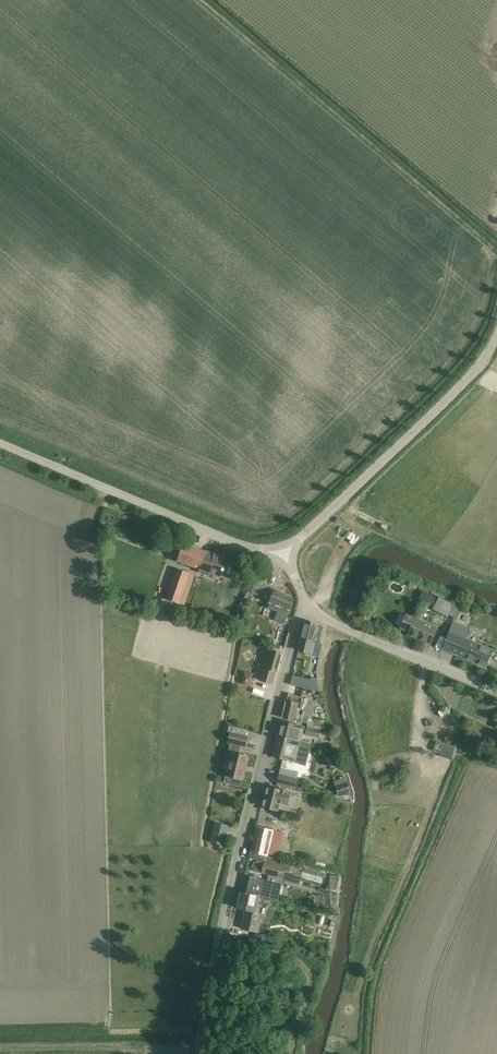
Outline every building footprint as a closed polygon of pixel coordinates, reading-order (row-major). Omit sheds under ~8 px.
[(227,559),(184,544),(177,561),(200,569),(199,571),(209,575),(210,572),(221,576),(227,559)] [(177,568),(166,600),(185,606),(196,575),(177,568)] [(255,583),(251,593),(264,598),(267,593),(270,594),(271,590),(255,583)] [(270,603),(268,607),(278,611),(288,615),(289,611),(294,598),(275,590),(271,600),(270,603)] [(439,597),(433,609),(454,620),(460,608),(439,597)] [(278,611),(275,620),(284,624),(288,615),(278,611)] [(431,643),(435,634),(438,627),(407,614),(401,628),(409,632),(409,634),(431,643)] [(319,644),(320,638),(322,628),(316,626),(317,624),(306,622),(299,651),(312,654),(315,643),(319,644)] [(485,666),(489,656),(492,651),(465,639),(469,628),(454,622),(443,648),(485,666)] [(282,653),(272,650),(268,649),(259,680),(272,684),(276,671),(277,672),(282,653)] [(243,676),(242,682),(244,685),(247,686),(250,684),(252,678),(243,676)] [(294,676),(291,685),(292,685),(302,688),(308,689),(311,680),(304,679),(294,676)] [(308,723),(309,719),(310,716),(304,714),(308,699),(289,694),(283,717),(295,720),(308,723)] [(301,744),(305,727),(281,721),(277,737),(293,741),(301,744)] [(321,730),(306,727),(305,736),(319,738),(321,730)] [(248,737),(230,733),(227,743),(231,744),(229,752),(231,752),(225,775),(243,780),(249,757),(239,754),(241,746),(245,747),(248,737)] [(301,745),(301,744),(293,741),(277,737),(272,757),(289,761),(289,759),(294,761),(294,763),(306,766),(311,747),(301,745)] [(436,742),(434,748),(453,754),(455,747),(436,742)] [(277,786),(293,790),(293,787),(295,787),(299,772),(282,768),(277,786)] [(350,793),(347,782),(345,778),(334,781),(339,797),(350,793)] [(291,792),(279,789),(268,787),(263,807),(278,811),(280,803),(287,805),(291,792)] [(257,826),(251,852),(253,853),(261,854),(267,856),(268,856),(274,831),(257,826)] [(215,843),(223,845),(226,833),(218,831),(215,843)] [(251,852),(249,858),(257,860),(255,871),(262,873),(274,876),(282,878),(284,878),(287,867),(288,862),(267,857),(267,856),(261,854),(253,853),(251,852)] [(245,875),(241,891),(259,895),(260,896),(270,898),(279,900),(283,884),(274,882),(263,880),(258,879),(255,878),(253,877),(247,876),(245,875)] [(293,875),(291,882),(300,884),(302,877),(293,875)] [(241,891),(237,908),(247,910),(245,921),(243,920),(241,929),(259,933),(261,922),(257,921),(259,916),(256,915),(260,896),(259,895),(241,891)] [(314,902),(312,908),(327,912),(329,906),(326,905),(327,902),(316,900),(316,903),(314,902)] [(326,929),(334,931),(336,921),(328,919),(326,929)] [(263,934),(262,940),(274,943),(275,937),(263,934)]
